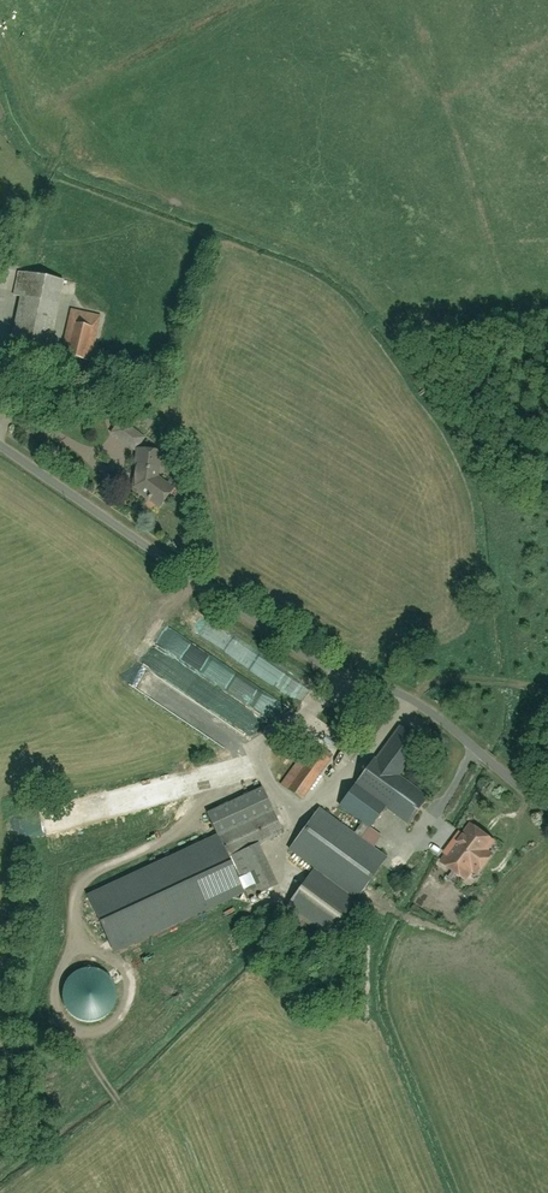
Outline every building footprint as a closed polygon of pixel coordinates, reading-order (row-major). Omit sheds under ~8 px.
[(62,282),(23,274),(10,343),(49,350),(62,282)] [(59,355),(91,362),(101,317),(70,310),(59,355)] [(122,419),(111,434),(133,450),(144,434),(122,419)] [(174,488),(161,478),(164,454),(138,450),(133,488),(159,508),(174,488)] [(399,727),(356,783),(412,824),(427,803),(398,781),(424,745),(399,727)] [(308,746),(281,785),(302,800),(329,761),(308,746)] [(355,788),(340,806),(370,830),(385,811),(355,788)] [(261,791),(206,814),(225,859),(280,835),(261,791)] [(319,809),(289,851),(355,899),(386,856),(374,848),(381,838),(369,830),(362,839),(319,809)] [(469,824),(440,863),(470,885),(499,846),(469,824)] [(228,859),(247,901),(277,887),(258,845),(228,859)] [(313,874),(288,907),(330,938),(355,905),(313,874)]
